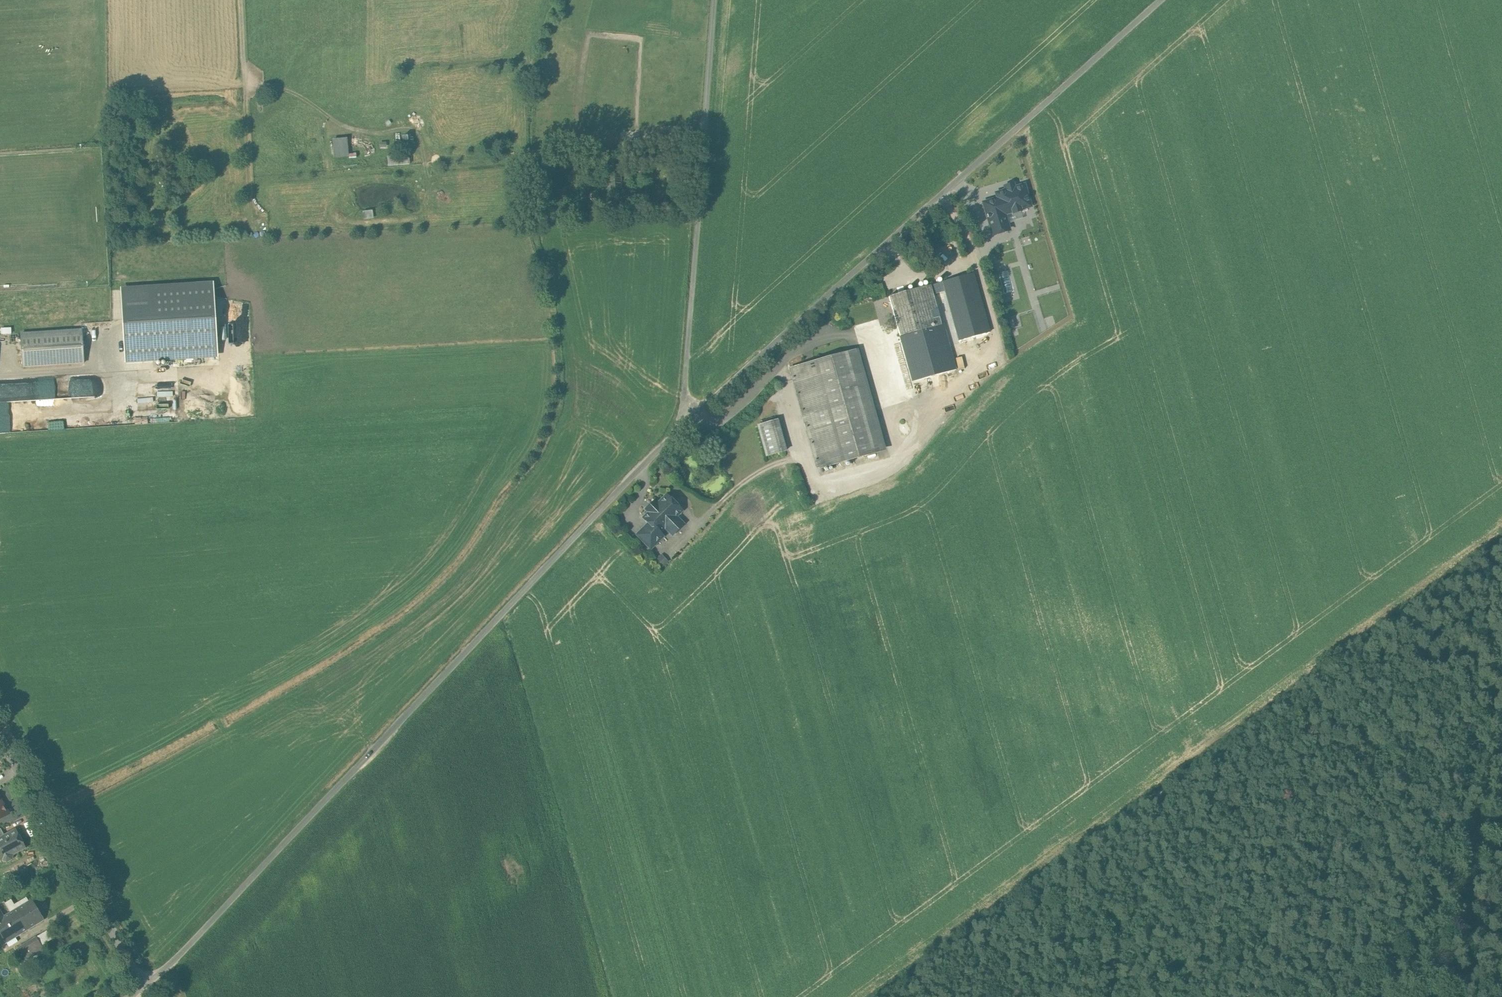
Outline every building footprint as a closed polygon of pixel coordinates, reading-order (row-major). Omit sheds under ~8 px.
[(387,145),(388,164),(408,163),(407,134),(396,134),(396,144),(387,145)] [(331,139),(334,157),(349,155),(345,136),(331,139)] [(171,153),(158,154),(159,167),(174,166),(174,162),(171,162),(171,153)] [(618,166),(608,166),(609,180),(610,180),(619,180),(618,166)] [(1025,184),(1016,187),(1015,183),(1003,186),(1004,189),(994,192),(996,198),(982,201),(991,237),(1011,232),(1006,215),(1012,213),(1013,214),(1022,212),(1021,210),(1031,207),(1025,184)] [(1005,292),(1014,291),(1011,268),(1002,270),(1005,292)] [(973,273),(943,282),(945,290),(959,340),(964,339),(965,342),(971,340),(970,337),(979,335),(979,338),(986,336),(985,333),(990,332),(973,273)] [(943,282),(931,285),(933,294),(945,290),(943,282)] [(212,284),(122,290),(127,360),(216,355),(212,284)] [(930,285),(889,296),(890,297),(872,302),(875,311),(891,306),(900,336),(931,327),(932,331),(942,328),(941,324),(933,294),(931,285),(930,285)] [(931,327),(900,336),(912,381),(956,369),(943,323),(941,324),(942,328),(932,331),(931,327)] [(82,330),(21,334),(23,367),(84,363),(82,330)] [(849,352),(811,363),(815,375),(853,365),(849,352)] [(815,375),(811,363),(790,368),(818,469),(839,463),(815,375)] [(853,365),(815,375),(839,463),(877,452),(853,365)] [(91,379),(59,381),(59,397),(92,395),(91,379)] [(170,382),(137,384),(138,400),(171,399),(170,382)] [(141,412),(140,407),(131,408),(132,423),(174,421),(174,411),(141,412)] [(778,420),(757,426),(766,456),(786,451),(778,420)] [(667,495),(657,505),(656,503),(648,511),(649,513),(644,518),(649,523),(658,533),(659,532),(665,527),(668,530),(668,529),(678,520),(678,519),(675,516),(681,510),(667,495)] [(678,520),(668,529),(673,534),(683,524),(678,520)] [(649,523),(638,535),(650,548),(663,536),(659,532),(658,533),(649,523)] [(660,569),(669,560),(661,553),(653,562),(660,569)] [(8,814),(0,800),(0,819),(8,814)] [(0,838),(0,856),(2,860),(6,861),(11,859),(12,854),(25,847),(15,829),(4,835),(0,838)] [(4,917),(0,911),(0,933),(5,941),(43,919),(32,901),(4,917)] [(37,937),(10,953),(14,960),(33,949),(35,953),(44,948),(37,937)]
